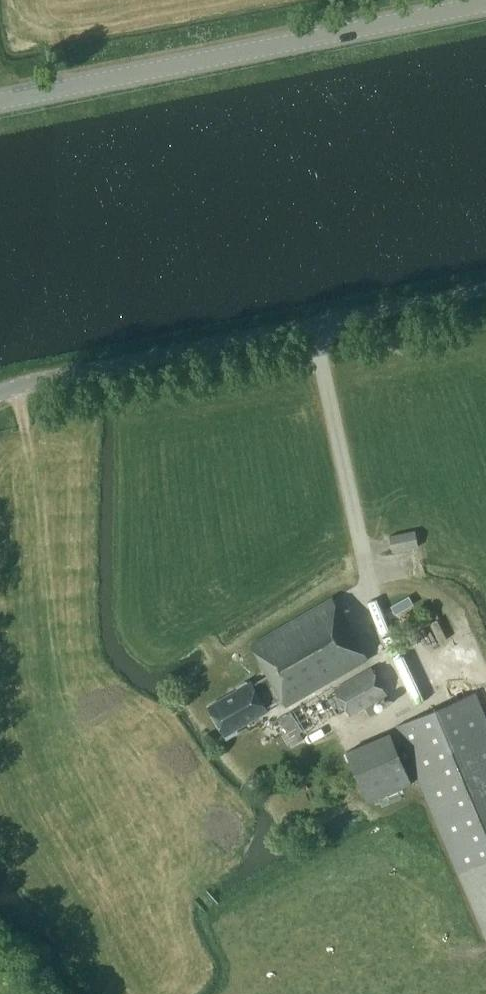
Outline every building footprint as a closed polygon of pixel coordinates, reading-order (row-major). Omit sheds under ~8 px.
[(419,546),(416,530),(390,535),(394,552),(419,546)] [(332,597),(250,644),(268,675),(252,684),(251,682),(209,706),(227,738),(237,732),(236,729),(268,711),(267,709),(282,700),(286,707),(368,659),(332,597)] [(388,693),(373,666),(336,687),(351,714),(388,693)] [(475,692),(397,725),(399,730),(393,732),(399,746),(405,744),(485,936),(485,718),(475,692)] [(303,729),(292,711),(279,719),(290,737),(303,729)] [(413,782),(391,731),(347,751),(368,801),(413,782)]
